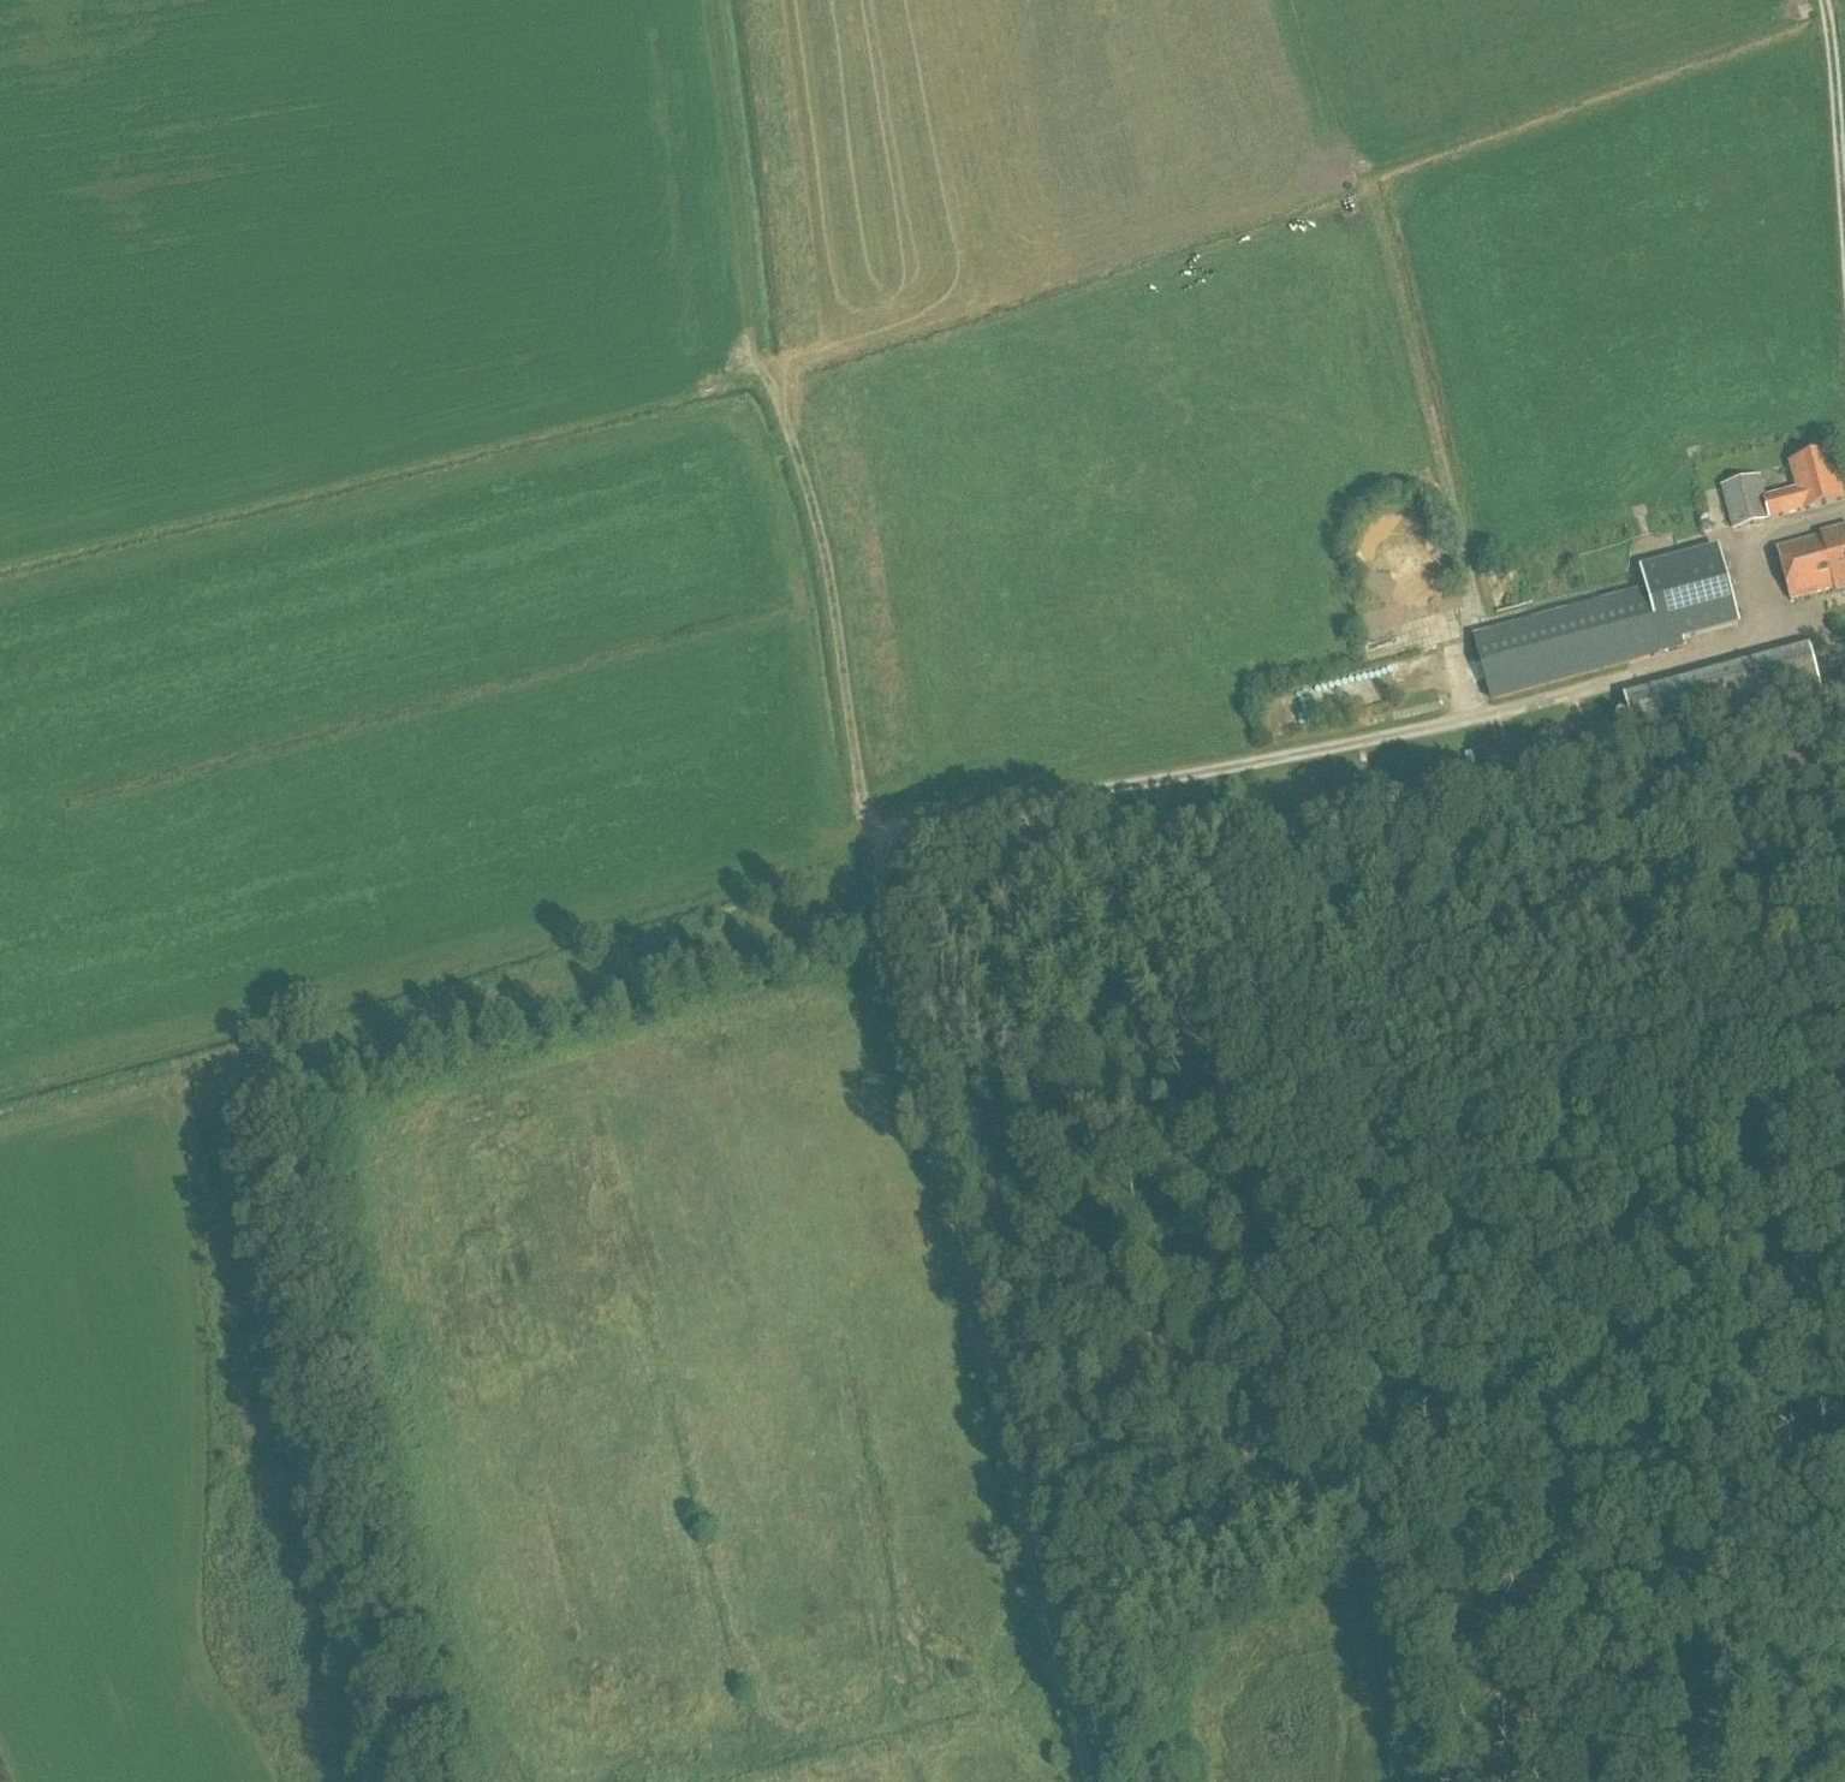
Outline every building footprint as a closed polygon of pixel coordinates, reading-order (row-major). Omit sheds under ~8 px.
[(1733,531),(1771,521),(1771,522),(1844,502),(1844,499),(1832,452),(1790,463),(1797,490),(1767,498),(1761,477),(1721,487),(1733,531)] [(1663,522),(1650,526),(1657,549),(1669,545),(1663,522)] [(1792,600),(1836,589),(1836,591),(1844,589),(1844,529),(1822,535),(1823,537),(1778,549),(1792,600)] [(1625,597),(1475,637),(1493,701),(1741,633),(1715,538),(1613,562),(1625,597)] [(1808,641),(1623,693),(1637,744),(1822,693),(1808,641)] [(1388,667),(1391,682),(1412,677),(1408,662),(1388,667)]
